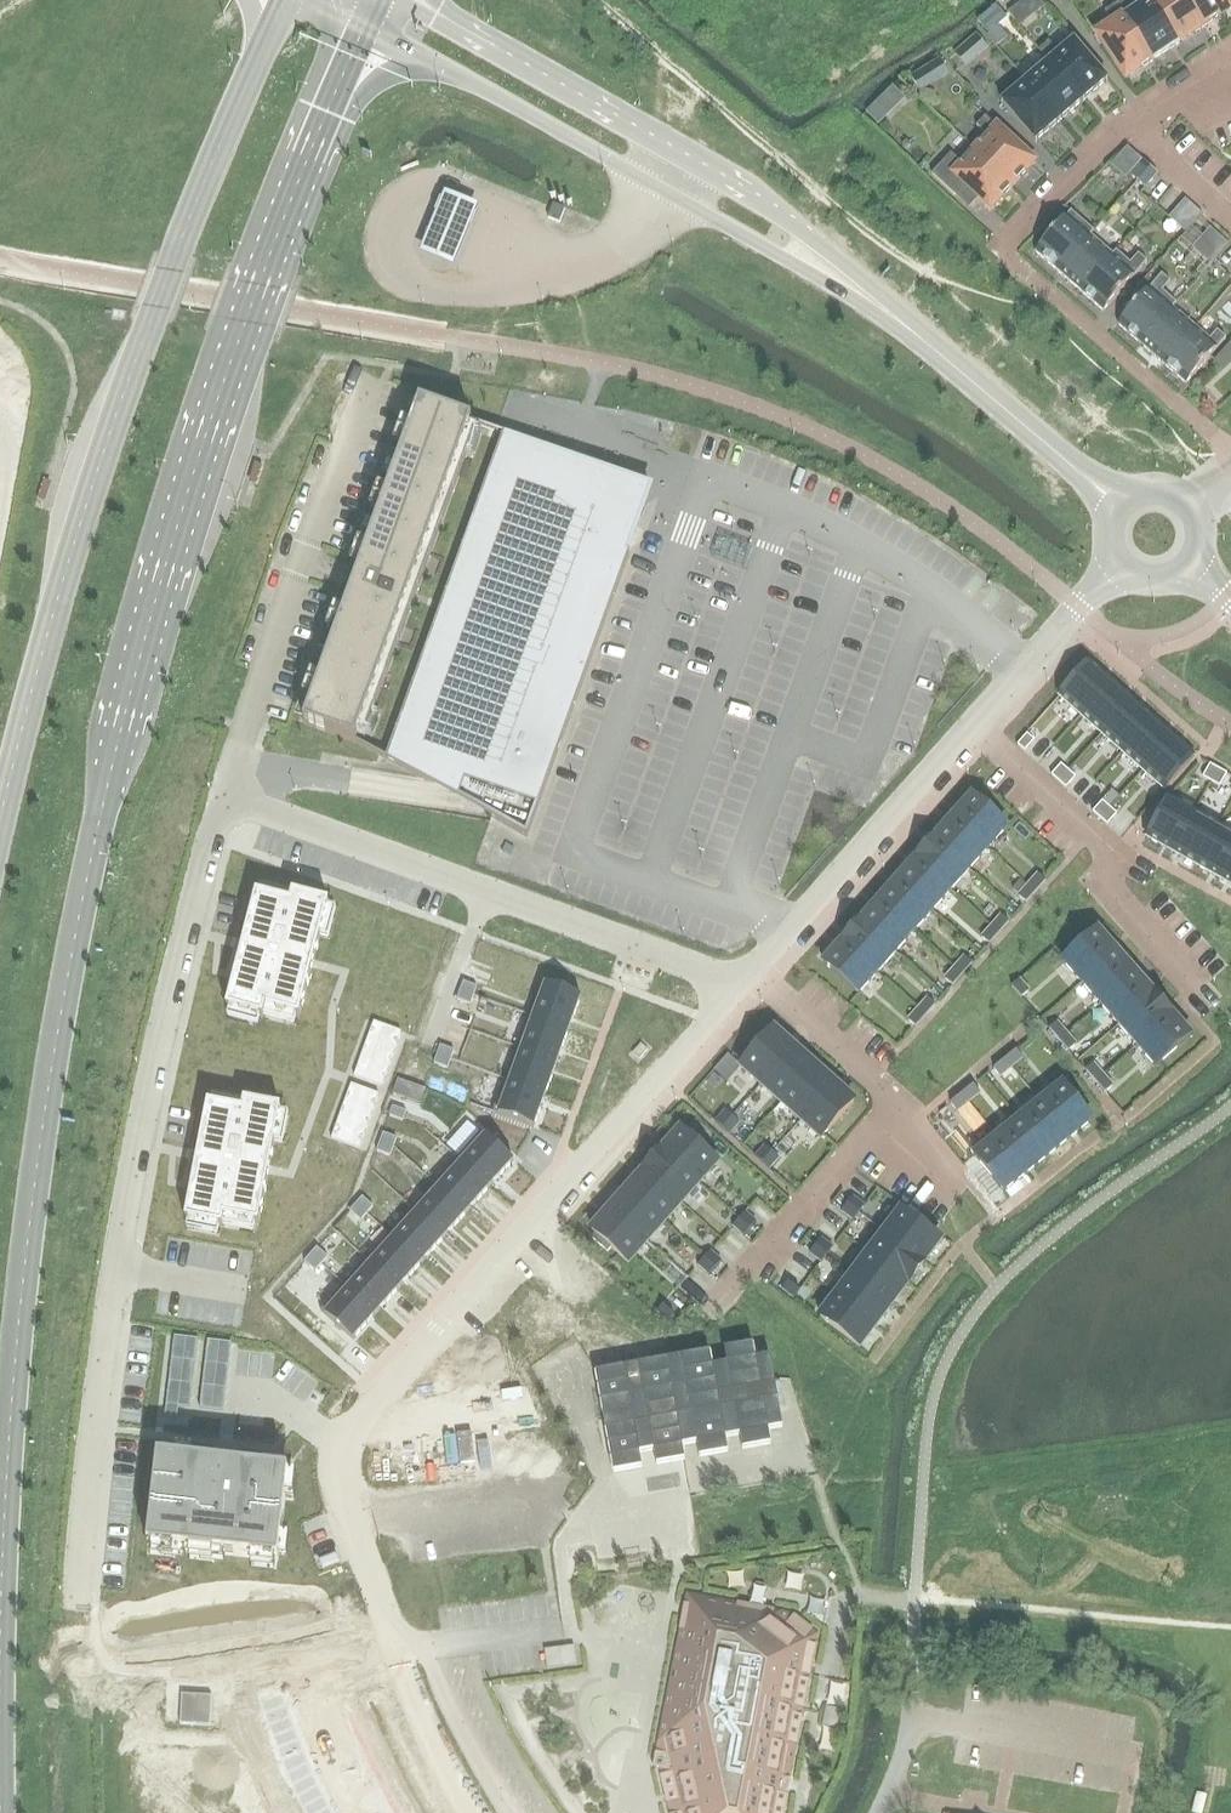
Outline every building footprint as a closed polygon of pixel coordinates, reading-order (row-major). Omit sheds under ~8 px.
[(1178,43),(1149,0),(1133,11),(1126,0),(1122,0),(1115,5),(1152,61),(1178,43)] [(1204,26),(1186,0),(1149,0),(1178,43),(1204,26)] [(1204,26),(1230,8),(1225,0),(1186,0),(1204,26)] [(1015,4),(1006,11),(1017,25),(1026,18),(1015,4)] [(1115,5),(1104,12),(1113,24),(1096,35),(1125,79),(1152,61),(1115,5)] [(994,7),(976,23),(987,36),(996,29),(1005,20),(994,7)] [(976,34),(964,44),(976,58),(988,49),(976,34)] [(1083,101),(1107,80),(1073,40),(1058,53),(1048,42),(1038,50),(1048,62),(1049,61),(1083,101)] [(938,59),(922,69),(931,85),(948,75),(938,59)] [(1059,121),(1083,101),(1049,61),(1048,62),(1025,81),(1059,121)] [(1025,81),(1001,102),(1035,142),(1059,121),(1025,81)] [(878,101),(866,112),(877,124),(890,112),(878,101)] [(1013,185),(1034,162),(996,126),(996,127),(985,116),(976,126),(987,136),(974,150),(1013,185)] [(974,150),(962,164),(951,154),(931,174),(954,195),(964,184),(991,209),(1013,185),(974,150)] [(1143,160),(1130,175),(1137,181),(1150,167),(1143,160)] [(1150,167),(1137,181),(1144,188),(1157,173),(1150,167)] [(424,238),(420,246),(453,260),(457,251),(466,228),(474,208),(477,200),(444,186),(441,195),(433,215),(424,238)] [(1185,200),(1175,211),(1191,225),(1198,217),(1201,214),(1185,200)] [(553,204),(548,218),(559,222),(564,209),(553,204)] [(1071,211),(1035,252),(1057,272),(1089,235),(1090,235),(1093,231),(1071,211)] [(1211,228),(1193,249),(1210,264),(1228,243),(1211,228)] [(1057,272),(1080,292),(1112,255),(1090,235),(1089,235),(1057,272)] [(1080,292),(1090,300),(1103,311),(1147,262),(1138,254),(1130,263),(1116,251),(1112,255),(1080,292)] [(1161,274),(1117,324),(1140,344),(1172,308),(1176,303),(1162,291),(1170,282),(1161,274)] [(1195,327),(1172,308),(1140,344),(1163,364),(1195,327)] [(1209,340),(1195,327),(1163,364),(1185,384),(1225,338),(1217,330),(1209,340)] [(1213,361),(1222,370),(1230,362),(1230,344),(1230,343),(1213,361)] [(356,742),(471,421),(419,402),(355,578),(303,723),(356,742)] [(629,554),(627,553),(650,488),(504,436),(505,433),(503,433),(385,758),(458,799),(527,837),(629,554)] [(1089,662),(1059,696),(1080,715),(1111,681),(1089,662)] [(1111,681),(1080,715),(1101,734),(1132,699),(1111,681)] [(1132,699),(1101,734),(1122,752),(1152,718),(1132,699)] [(1152,718),(1122,752),(1142,770),(1173,736),(1152,718)] [(1027,734),(1017,745),(1024,752),(1034,741),(1027,734)] [(1173,736),(1142,770),(1164,790),(1195,756),(1173,736)] [(1209,764),(1202,777),(1211,782),(1218,769),(1209,764)] [(1061,765),(1051,775),(1058,782),(1068,771),(1061,765)] [(1218,769),(1211,782),(1219,787),(1226,774),(1218,769)] [(1068,771),(1058,782),(1066,788),(1075,777),(1068,771)] [(987,848),(1006,827),(971,796),(952,817),(987,848)] [(1169,797),(1146,837),(1172,851),(1194,811),(1169,797)] [(1102,801),(1092,812),(1100,819),(1109,808),(1102,801)] [(1109,808),(1100,819),(1107,825),(1116,814),(1109,808)] [(1194,811),(1172,851),(1196,865),(1218,825),(1194,811)] [(934,838),(969,869),(987,848),(952,817),(934,838)] [(1196,865),(1220,878),(1230,858),(1230,832),(1218,825),(1196,865)] [(969,869),(934,838),(933,838),(915,858),(916,859),(950,890),(969,869)] [(1220,878),(1230,885),(1230,858),(1220,878)] [(897,879),(932,910),(950,890),(916,859),(897,879)] [(1028,885),(1035,891),(1045,880),(1038,874),(1028,885)] [(879,900),(914,931),(932,910),(897,879),(879,900)] [(1035,891),(1028,885),(1018,896),(1026,902),(1035,891)] [(255,894),(226,1008),(263,1018),(265,1009),(299,1017),(312,967),(314,960),(328,903),(292,893),(289,903),(255,894)] [(914,931),(879,900),(860,921),(895,952),(914,931)] [(999,933),(1008,922),(1001,915),(991,926),(999,933)] [(895,952),(860,921),(860,920),(842,941),(877,972),(895,952)] [(999,933),(991,926),(981,937),(989,944),(999,933)] [(1081,983),(1116,952),(1097,930),(1062,961),(1081,983)] [(877,972),(842,941),(823,963),(858,994),(877,972)] [(1100,1004),(1135,973),(1116,952),(1081,983),(1100,1004)] [(954,967),(962,974),(972,963),(964,956),(954,967)] [(962,974),(954,967),(945,978),(952,985),(962,974)] [(1118,1024),(1153,993),(1135,973),(1100,1004),(1118,1024)] [(1021,997),(1029,991),(1019,980),(1011,986),(1021,997)] [(463,982),(460,991),(473,995),(477,987),(463,982)] [(540,982),(528,1014),(569,1029),(581,997),(540,982)] [(460,991),(457,999),(464,1002),(470,1004),(473,995),(460,991)] [(1136,1045),(1171,1014),(1172,1014),(1153,993),(1118,1024),(1136,1045)] [(918,1009),(925,1015),(935,1004),(927,998),(918,1009)] [(925,1015),(918,1009),(908,1020),(915,1026),(925,1015)] [(528,1014),(516,1047),(557,1062),(569,1029),(528,1014)] [(1136,1045),(1155,1067),(1190,1036),(1171,1014),(1136,1045)] [(373,1022),(354,1076),(381,1086),(401,1032),(373,1022)] [(1066,1033),(1056,1022),(1049,1029),(1058,1040),(1066,1033)] [(761,1085),(794,1048),(773,1030),(740,1067),(761,1085)] [(1058,1040),(1068,1051),(1076,1044),(1066,1033),(1058,1040)] [(437,1053),(437,1054),(450,1059),(454,1051),(440,1046),(437,1053)] [(516,1047),(504,1079),(545,1094),(557,1062),(516,1047)] [(794,1048),(761,1085),(780,1102),(813,1065),(794,1048)] [(1011,1067),(1022,1058),(1016,1050),(1005,1059),(1011,1067)] [(437,1054),(434,1063),(447,1068),(450,1059),(444,1057),(437,1054)] [(1005,1059),(993,1068),(999,1076),(1011,1067),(1005,1059)] [(1095,1081),(1103,1075),(1093,1064),(1085,1070),(1095,1081)] [(813,1065),(780,1102),(800,1120),(833,1083),(813,1065)] [(1103,1075),(1095,1081),(1105,1092),(1112,1086),(1103,1075)] [(504,1079),(492,1112),(533,1127),(545,1094),(504,1079)] [(398,1080),(393,1092),(404,1096),(408,1084),(398,1080)] [(833,1083),(800,1120),(821,1138),(853,1101),(833,1083)] [(351,1084),(331,1138),(359,1148),(378,1094),(351,1084)] [(1039,1102),(1069,1139),(1091,1121),(1062,1084),(1039,1102)] [(968,1101),(979,1092),(973,1085),(962,1094),(968,1101)] [(962,1094),(950,1103),(957,1111),(968,1101),(962,1094)] [(207,1104),(185,1220),(222,1227),(224,1218),(258,1224),(268,1173),(269,1166),(280,1108),(243,1101),(242,1111),(207,1104)] [(1018,1120),(1047,1156),(1069,1139),(1039,1102),(1018,1120)] [(392,1107),(389,1116),(403,1121),(406,1111),(392,1107)] [(723,1127),(732,1117),(725,1110),(716,1121),(723,1127)] [(723,1127),(730,1134),(739,1123),(732,1117),(723,1127)] [(996,1137),(1026,1173),(1047,1156),(1018,1120),(996,1137)] [(680,1130),(662,1150),(699,1183),(717,1163),(680,1130)] [(481,1132),(458,1157),(490,1187),(513,1161),(481,1132)] [(383,1133),(379,1142),(393,1147),(396,1138),(383,1133)] [(1026,1173),(996,1137),(974,1155),(1003,1191),(1026,1173)] [(379,1142),(376,1151),(390,1156),(393,1147),(379,1142)] [(765,1146),(755,1156),(762,1163),(772,1152),(765,1146)] [(699,1183),(662,1150),(644,1170),(681,1203),(699,1183)] [(779,1158),(772,1152),(762,1163),(769,1169),(779,1158)] [(458,1157),(435,1183),(467,1212),(490,1187),(458,1157)] [(627,1190),(664,1223),(681,1203),(644,1170),(627,1190)] [(435,1183),(412,1208),(444,1238),(467,1212),(435,1183)] [(664,1223),(627,1190),(609,1210),(646,1242),(664,1223)] [(879,1192),(869,1205),(884,1216),(894,1203),(879,1192)] [(858,1213),(864,1205),(852,1196),(847,1204),(858,1213)] [(362,1197),(355,1204),(366,1213),(373,1206),(362,1197)] [(355,1204),(349,1211),(360,1220),(366,1213),(355,1204)] [(858,1213),(847,1204),(841,1212),(853,1220),(858,1213)] [(412,1208),(389,1234),(421,1263),(444,1238),(412,1208)] [(596,1234),(593,1238),(607,1251),(610,1247),(628,1263),(646,1242),(609,1210),(591,1230),(596,1234)] [(884,1232),(924,1262),(940,1240),(901,1210),(884,1232)] [(756,1222),(745,1212),(739,1219),(749,1229),(756,1222)] [(743,1236),(749,1229),(739,1219),(732,1226),(743,1236)] [(908,1283),(924,1262),(884,1232),(868,1253),(908,1283)] [(389,1234),(366,1259),(399,1288),(421,1263),(389,1234)] [(821,1238),(815,1246),(827,1255),(832,1247),(821,1238)] [(821,1262),(827,1255),(815,1246),(809,1253),(821,1262)] [(316,1247),(310,1254),(321,1264),(327,1257),(316,1247)] [(710,1251),(704,1258),(714,1268),(721,1261),(710,1251)] [(892,1304),(908,1283),(868,1253),(852,1274),(892,1304)] [(310,1254),(304,1262),(315,1271),(321,1264),(310,1254)] [(714,1268),(704,1258),(697,1265),(708,1275),(714,1268)] [(366,1259),(343,1285),(376,1314),(399,1288),(366,1259)] [(876,1325),(892,1304),(852,1274),(836,1295),(876,1325)] [(793,1298),(799,1290),(788,1282),(782,1289),(793,1298)] [(343,1285),(320,1311),(353,1339),(376,1314),(343,1285)] [(876,1325),(836,1295),(820,1317),(859,1347),(876,1325)] [(656,1312),(667,1322),(674,1314),(663,1305),(656,1312)] [(174,1336),(173,1348),(184,1349),(186,1338),(174,1336)] [(186,1338),(184,1349),(196,1350),(197,1339),(186,1338)] [(207,1340),(206,1351),(218,1353),(219,1341),(207,1340)] [(219,1341),(218,1353),(230,1354),(231,1343),(219,1341)] [(712,1352),(598,1371),(616,1476),(645,1471),(643,1456),(657,1454),(660,1467),(696,1461),(738,1454),(738,1452),(774,1447),(771,1433),(785,1431),(782,1412),(795,1410),(791,1384),(777,1386),(772,1355),(758,1357),(756,1343),(725,1348),(728,1363),(714,1365),(712,1352)] [(173,1348),(171,1359),(183,1360),(184,1349),(173,1348)] [(184,1349),(183,1360),(195,1362),(196,1350),(184,1349)] [(206,1351),(205,1363),(216,1364),(218,1353),(206,1351)] [(218,1353),(216,1364),(228,1365),(230,1354),(218,1353)] [(171,1359),(170,1370),(182,1372),(183,1360),(171,1359)] [(183,1360),(182,1372),(194,1373),(195,1362),(183,1360)] [(205,1363),(203,1374),(215,1375),(216,1364),(205,1363)] [(216,1364),(215,1375),(227,1376),(228,1365),(216,1364)] [(170,1370),(169,1382),(180,1383),(182,1372),(170,1370)] [(182,1372),(180,1383),(192,1384),(194,1373),(182,1372)] [(203,1374),(202,1385),(214,1386),(215,1375),(203,1374)] [(215,1375),(214,1386),(226,1388),(227,1376),(215,1375)] [(169,1382),(167,1393),(179,1394),(180,1383),(169,1382)] [(180,1383),(179,1394),(191,1396),(192,1384),(180,1383)] [(202,1385),(201,1396),(213,1398),(214,1386),(202,1385)] [(214,1386),(213,1398),(224,1399),(226,1388),(214,1386)] [(167,1393),(166,1404),(178,1406),(179,1394),(167,1393)] [(179,1394),(178,1406),(190,1407),(191,1396),(179,1394)] [(201,1396),(199,1408),(211,1410),(213,1398),(201,1396)] [(485,1452),(487,1434),(478,1433),(482,1400),(453,1396),(452,1404),(432,1402),(427,1445),(485,1452)] [(213,1398),(211,1410),(223,1411),(224,1399),(213,1398)] [(166,1404),(165,1416),(177,1417),(178,1406),(166,1404)] [(158,1456),(147,1546),(278,1561),(288,1471),(158,1456)] [(687,1593),(687,1594),(686,1594),(652,1767),(658,1768),(668,1812),(783,1812),(818,1633),(792,1613),(687,1593)] [(574,1646),(544,1650),(546,1669),(576,1665),(574,1646)] [(211,1696),(181,1694),(179,1724),(209,1726),(211,1696)] [(825,1707),(821,1726),(836,1729),(840,1710),(825,1707)]
